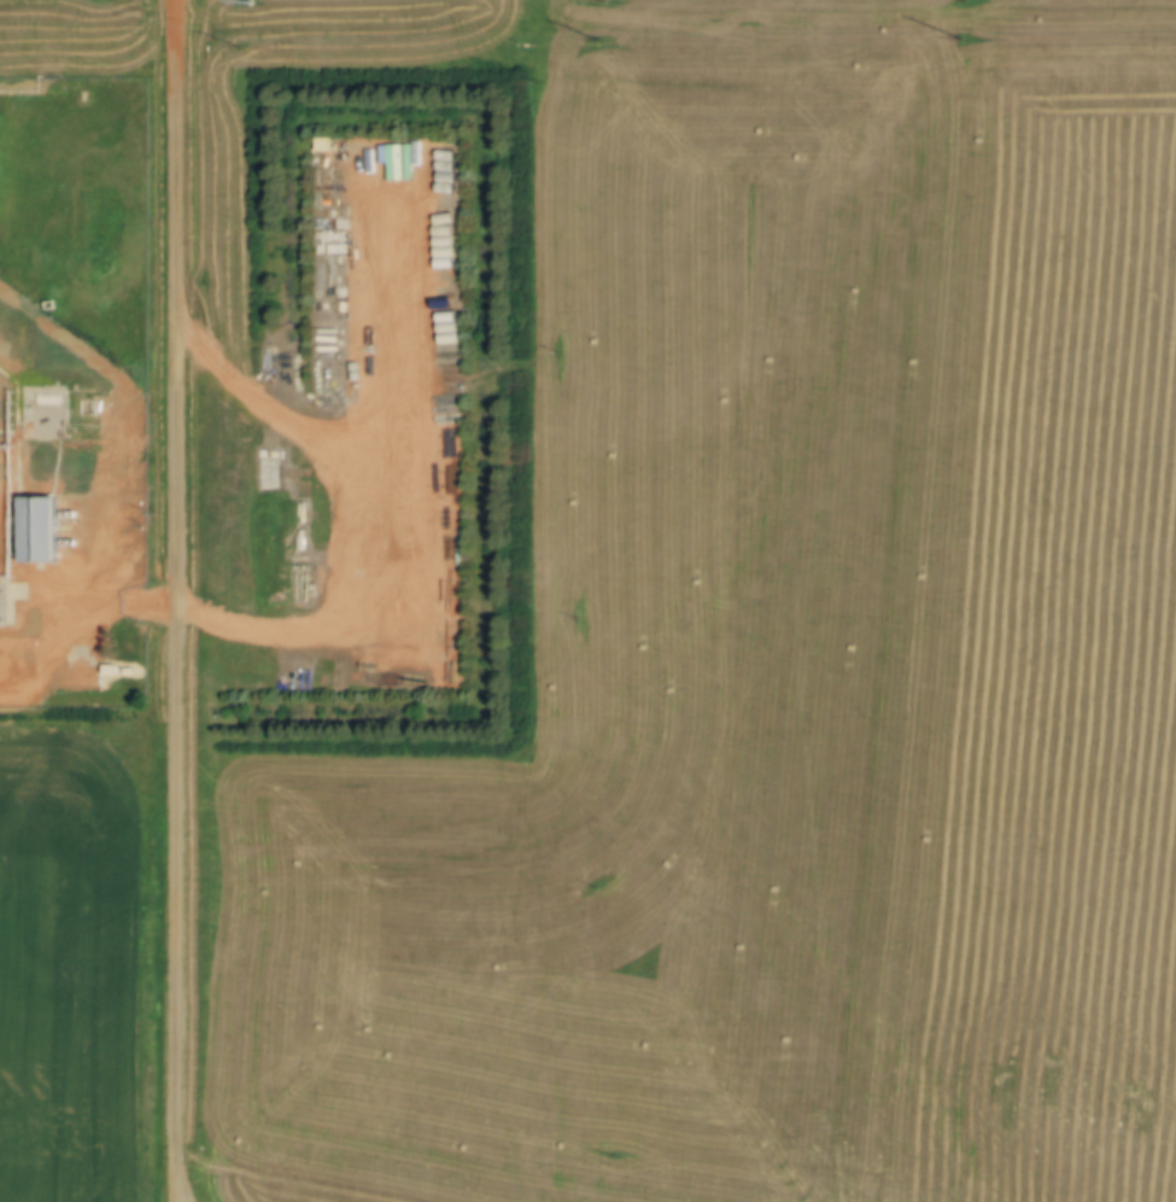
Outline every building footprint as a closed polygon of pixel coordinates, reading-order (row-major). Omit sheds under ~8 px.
[(57,561),(57,497),(21,497),(21,561),(57,561)]
